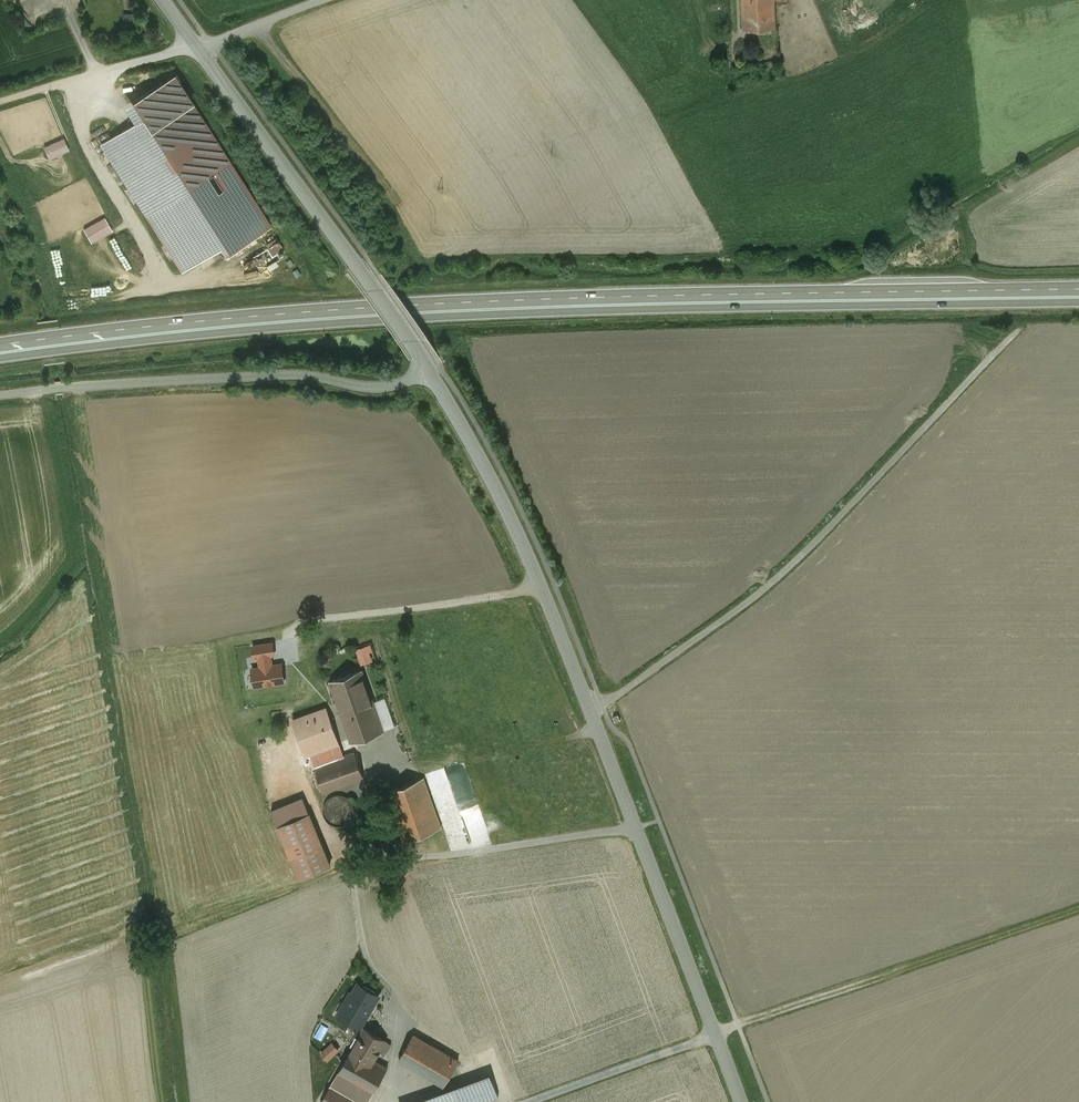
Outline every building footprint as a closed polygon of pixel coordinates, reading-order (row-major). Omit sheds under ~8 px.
[(744,28),(774,27),(773,0),(743,0),(744,28)] [(137,22),(137,12),(124,13),(124,23),(137,22)] [(134,100),(144,116),(152,129),(191,103),(173,75),(134,100)] [(144,116),(102,143),(147,215),(229,162),(191,103),(152,129),(144,116)] [(229,162),(147,215),(183,271),(221,247),(227,255),(271,227),(229,162)] [(277,238),(266,245),(273,255),(284,248),(277,238)] [(275,261),(267,266),(270,270),(278,266),(275,261)] [(259,656),(270,654),(275,654),(273,643),(253,646),(255,657),(259,656)] [(358,646),(362,663),(377,660),(373,643),(358,646)] [(261,667),(252,668),(255,686),(285,681),(282,664),(272,665),(270,654),(259,656),(261,667)] [(382,730),(361,670),(329,681),(351,741),(382,730)] [(326,707),(293,719),(306,755),(339,743),(326,707)] [(355,752),(315,766),(324,792),(364,778),(355,752)] [(423,777),(386,790),(403,840),(441,827),(423,777)] [(344,795),(341,794),(338,794),(336,794),(334,795),(332,796),(330,797),(328,799),(327,800),(325,802),(324,804),(324,806),(323,808),(323,810),(323,813),(324,815),(325,817),(326,819),(327,821),(329,822),(331,824),(333,825),(335,825),(337,826),(340,826),(343,825),(346,824),(348,823),(350,822),(351,820),(352,819),(353,817),(354,816),(354,814),(355,812),(355,810),(354,807),(354,806),(353,803),(352,801),(350,799),(348,797),(346,796),(344,795)] [(330,865),(309,813),(278,825),(299,877),(330,865)] [(379,995),(359,982),(353,993),(351,992),(344,1004),(346,1005),(341,1013),(339,1012),(339,1013),(360,1026),(379,995)] [(386,1040),(365,1028),(350,1053),(371,1065),(375,1059),(386,1040)] [(459,1060),(414,1033),(399,1058),(444,1085),(459,1060)] [(334,1039),(321,1051),(329,1060),(342,1047),(334,1039)] [(350,1053),(338,1072),(339,1073),(332,1085),(331,1085),(321,1101),(367,1101),(373,1093),(372,1092),(388,1066),(375,1059),(371,1065),(350,1053)] [(413,1101),(481,1101),(498,1096),(490,1073),(413,1101)]
